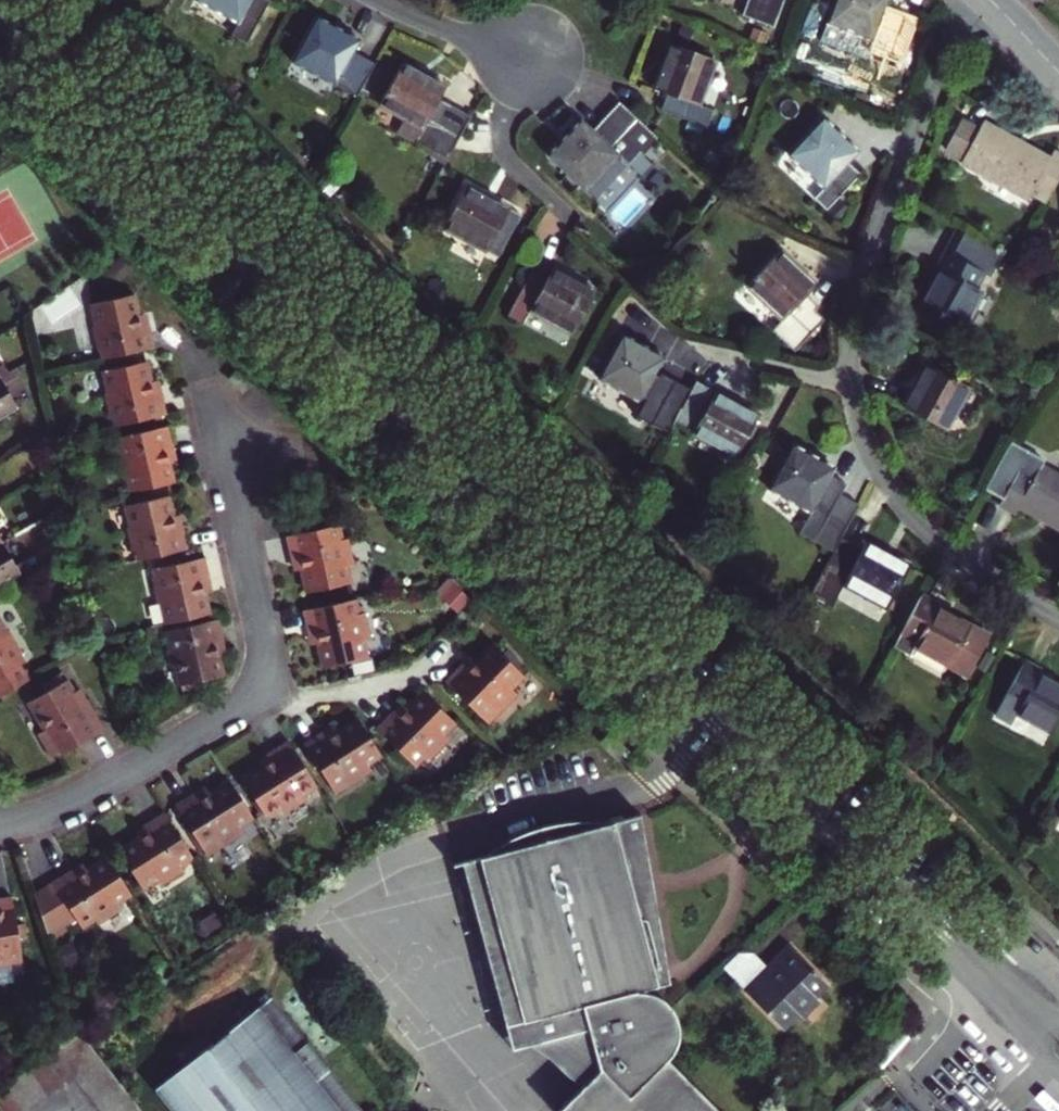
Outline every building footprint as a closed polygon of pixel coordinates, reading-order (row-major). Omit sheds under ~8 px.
[(245,16),(239,29),(255,37),(273,0),(212,0),(245,16)] [(744,17),(773,28),(783,0),(750,0),(744,17)] [(874,0),(841,0),(828,34),(874,52),(868,68),(899,80),(917,33),(885,21),(891,7),(874,0)] [(289,62),(356,97),(374,63),(351,51),(356,42),(312,19),(289,62)] [(717,64),(671,47),(654,94),(667,98),(661,114),(708,132),(714,116),(699,111),(717,64)] [(405,63),(383,107),(427,130),(419,144),(449,160),(471,115),(442,99),(449,86),(405,63)] [(583,122),(550,158),(585,190),(618,154),(630,165),(657,136),(647,126),(622,102),(593,132),(583,122)] [(1028,198),(1031,193),(1046,201),(1058,177),(1058,157),(1052,153),(1050,157),(1046,164),(1014,147),(1019,140),(984,121),(982,125),(966,117),(949,149),(965,157),(962,163),(1028,198)] [(862,154),(826,121),(793,156),(829,190),(820,200),(833,212),(866,176),(853,164),(862,154)] [(1050,157),(1019,140),(1014,147),(1046,164),(1050,157)] [(510,204),(465,182),(444,227),(489,248),(510,204)] [(984,291),(1005,252),(1002,250),(967,232),(946,270),(950,272),(931,306),(969,328),(988,294),(984,291)] [(783,257),(749,290),(784,327),(773,337),(795,361),(828,330),(817,318),(821,315),(808,301),(818,292),(783,257)] [(555,262),(548,276),(533,268),(511,312),(525,319),(532,305),(577,329),(599,285),(555,262)] [(135,342),(132,325),(127,303),(83,312),(88,332),(83,333),(89,360),(93,359),(95,369),(147,358),(143,340),(135,342)] [(139,323),(132,325),(135,342),(143,340),(139,323)] [(662,360),(619,337),(596,379),(640,403),(633,416),(666,433),(672,423),(674,418),(689,390),(655,372),(662,360)] [(976,390),(932,365),(909,407),(953,431),(976,390)] [(12,375),(8,367),(1,371),(0,370),(0,382),(12,375)] [(107,435),(158,425),(154,407),(146,408),(143,392),(139,370),(96,379),(101,401),(97,402),(102,428),(105,427),(107,435)] [(260,384),(246,371),(238,379),(252,392),(257,387),(260,384)] [(0,382),(0,427),(22,414),(25,412),(11,388),(17,384),(12,375),(0,382)] [(708,397),(712,391),(694,381),(690,387),(708,397)] [(674,418),(672,423),(732,455),(754,413),(712,391),(708,397),(690,387),(689,390),(674,418)] [(151,390),(143,392),(146,408),(154,407),(151,390)] [(117,481),(121,503),(165,494),(160,470),(157,455),(164,453),(161,436),(110,446),(111,455),(108,456),(114,482),(117,481)] [(1058,529),(1058,476),(1040,465),(1044,457),(1012,439),(985,487),(1002,496),(999,502),(1015,511),(1021,499),(1052,516),(1048,523),(1058,529)] [(787,441),(765,486),(807,507),(797,526),(831,544),(839,527),(854,498),(835,489),(841,477),(826,469),(829,463),(787,441)] [(167,469),(164,453),(157,455),(160,470),(167,469)] [(125,562),(127,571),(179,560),(175,541),(166,543),(163,527),(158,506),(115,515),(120,536),(116,536),(122,563),(125,562)] [(172,525),(163,527),(166,543),(175,541),(172,525)] [(886,599),(908,556),(865,534),(862,539),(839,527),(831,544),(826,552),(809,586),(832,597),(843,576),(886,599)] [(292,540),(295,557),(303,556),(307,571),(311,592),(354,583),(350,563),(353,562),(348,536),(345,537),(343,529),(298,538),(292,540)] [(0,546),(0,590),(31,572),(26,564),(19,568),(5,543),(0,546)] [(303,556),(295,557),(299,573),(307,571),(303,556)] [(150,614),(154,635),(199,625),(194,602),(191,586),(198,585),(194,566),(142,577),(145,587),(141,588),(147,614),(150,614)] [(905,613),(890,641),(904,649),(910,636),(968,665),(987,628),(933,599),(936,593),(920,584),(905,613)] [(191,586),(194,602),(201,601),(198,585),(191,586)] [(307,614),(311,632),(318,631),(321,649),(325,666),(369,657),(365,638),(368,637),(362,612),(360,613),(358,603),(307,614)] [(1,682),(32,665),(35,663),(30,655),(33,654),(20,631),(17,633),(6,613),(0,616),(0,682),(1,682)] [(318,631),(311,632),(315,650),(321,649),(318,631)] [(212,649),(208,632),(157,643),(159,652),(155,653),(160,676),(164,675),(169,696),(210,687),(212,686),(207,666),(204,650),(212,649)] [(215,664),(212,649),(204,650),(207,666),(215,664)] [(464,675),(451,688),(493,731),(524,700),(518,694),(529,683),(499,652),(481,669),(469,681),(464,675)] [(1018,656),(989,716),(1003,724),(1011,708),(1046,726),(1058,701),(1058,683),(1033,670),(1036,665),(1018,656)] [(476,663),(464,675),(469,681),(481,669),(476,663)] [(41,681),(37,673),(32,665),(1,682),(10,698),(39,682),(41,681)] [(51,700),(44,705),(35,710),(48,734),(41,738),(54,761),(56,760),(61,757),(63,761),(107,735),(92,709),(87,713),(73,688),(69,691),(64,683),(47,693),(51,700)] [(447,741),(460,729),(427,697),(410,714),(397,726),(392,721),(380,734),(416,771),(427,760),(433,766),(453,746),(447,741)] [(405,709),(392,721),(397,726),(410,714),(405,709)] [(387,759),(363,722),(342,735),(328,744),(323,737),(308,747),(337,791),(350,783),(354,790),(377,775),(373,769),(387,759)] [(328,744),(342,735),(338,728),(323,737),(328,744)] [(283,758),(269,767),(247,781),(271,818),(284,810),(288,816),(312,801),(310,798),(308,795),(320,787),(293,743),(279,752),(283,758)] [(283,758),(279,752),(265,760),(269,767),(283,758)] [(198,806),(193,799),(180,807),(211,857),(248,834),(244,827),(258,819),(235,782),(212,797),(198,806)] [(310,798),(322,790),(320,787),(308,795),(310,798)] [(207,790),(193,799),(198,806),(212,797),(207,790)] [(156,832),(142,841),(122,854),(146,891),(159,883),(163,889),(186,874),(183,869),(196,860),(168,815),(152,826),(156,832)] [(484,865),(506,950),(510,966),(524,1019),(526,1024),(507,1029),(514,1052),(533,1047),(590,1032),(601,1074),(587,1087),(563,1110),(717,1110),(711,1105),(670,1063),(675,1050),(679,1036),(679,1032),(678,1028),(677,1024),(675,1020),(672,1015),(670,1011),(666,1007),(663,1004),(657,1001),(651,998),(645,997),(638,996),(638,994),(669,986),(660,917),(653,868),(649,847),(646,822),(617,829),(609,828),(600,827),(592,827),(584,828),(573,829),(562,830),(551,832),(541,835),(533,837),(524,840),(517,844),(509,848),(496,856),(484,865)] [(138,835),(142,841),(156,832),(152,826),(138,835)] [(76,882),(72,876),(39,897),(50,928),(73,913),(85,931),(99,922),(100,924),(103,928),(126,913),(122,907),(136,898),(124,879),(111,860),(91,873),(76,882)] [(467,870),(507,1029),(526,1024),(524,1019),(510,966),(506,950),(484,865),(467,870)] [(87,866),(72,876),(76,882),(91,873),(87,866)] [(26,964),(24,946),(30,945),(27,927),(21,928),(17,900),(0,902),(0,968),(26,964)] [(99,922),(85,931),(86,933),(100,924),(99,922)] [(767,972),(751,956),(736,957),(720,974),(780,1031),(796,1015),(799,1018),(816,1001),(812,997),(824,985),(788,950),(767,972)] [(158,1089),(175,1110),(357,1110),(271,1001),(158,1089)] [(582,1085),(587,1087),(601,1074),(590,1032),(533,1047),(536,1050),(539,1052),(546,1055),(551,1058),(561,1065),(569,1074),(573,1078),(577,1082),(582,1085)] [(73,1083),(82,1078),(89,1039),(87,1037),(57,1056),(73,1083)] [(82,1078),(92,1093),(117,1075),(89,1039),(82,1078)] [(57,1056),(42,1065),(59,1092),(73,1083),(57,1056)] [(59,1092),(42,1065),(27,1075),(43,1101),(59,1092)] [(28,1110),(43,1101),(27,1075),(12,1084),(28,1110)] [(92,1093),(105,1109),(130,1091),(117,1075),(92,1093)] [(12,1084),(0,1091),(0,1095),(10,1110),(26,1110),(28,1110),(12,1084)] [(105,1109),(107,1110),(134,1110),(141,1106),(130,1091),(105,1109)] [(0,1095),(0,1110),(10,1110),(0,1095)]
